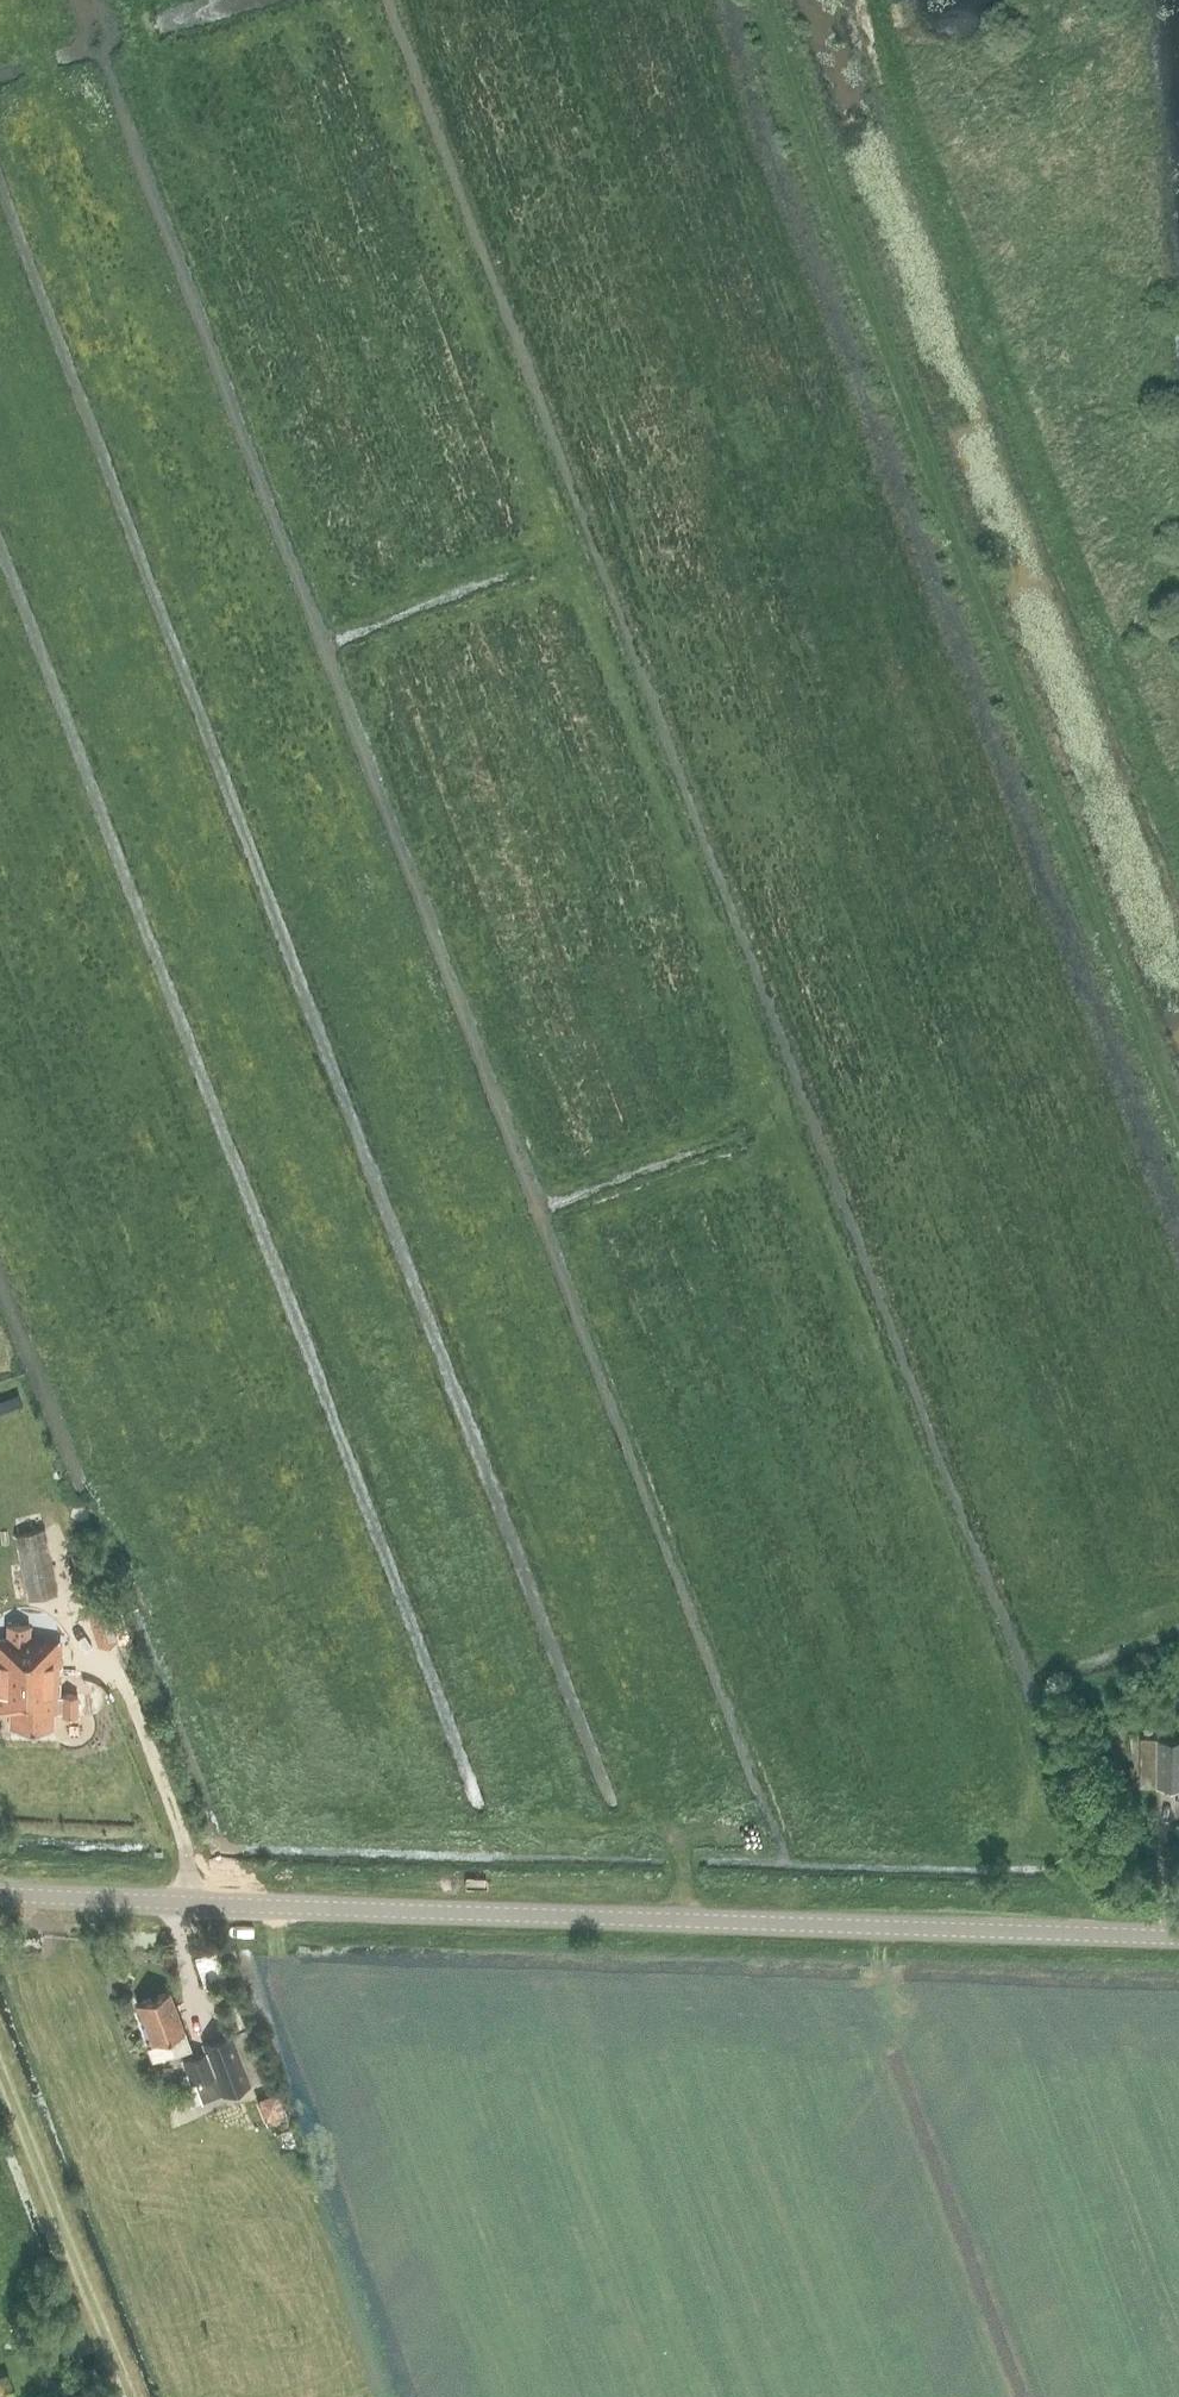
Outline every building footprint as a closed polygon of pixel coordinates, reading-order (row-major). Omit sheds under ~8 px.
[(56,1512),(43,1514),(45,1525),(58,1522),(56,1512)] [(29,1599),(60,1593),(47,1539),(45,1539),(42,1529),(16,1534),(29,1599)] [(93,1638),(111,1631),(97,1596),(79,1603),(93,1638)] [(0,1639),(0,1711),(10,1711),(10,1726),(53,1727),(53,1715),(75,1716),(75,1701),(54,1701),(54,1697),(59,1697),(60,1643),(29,1643),(30,1626),(5,1625),(5,1639),(0,1639)] [(1154,1786),(1178,1786),(1178,1738),(1155,1738),(1154,1786)] [(169,2037),(175,2054),(191,2048),(185,2030),(184,2030),(169,1991),(138,2003),(152,2043),(169,2037)] [(202,2043),(206,2052),(182,2061),(191,2084),(193,2083),(200,2102),(249,2083),(230,2033),(202,2043)]
